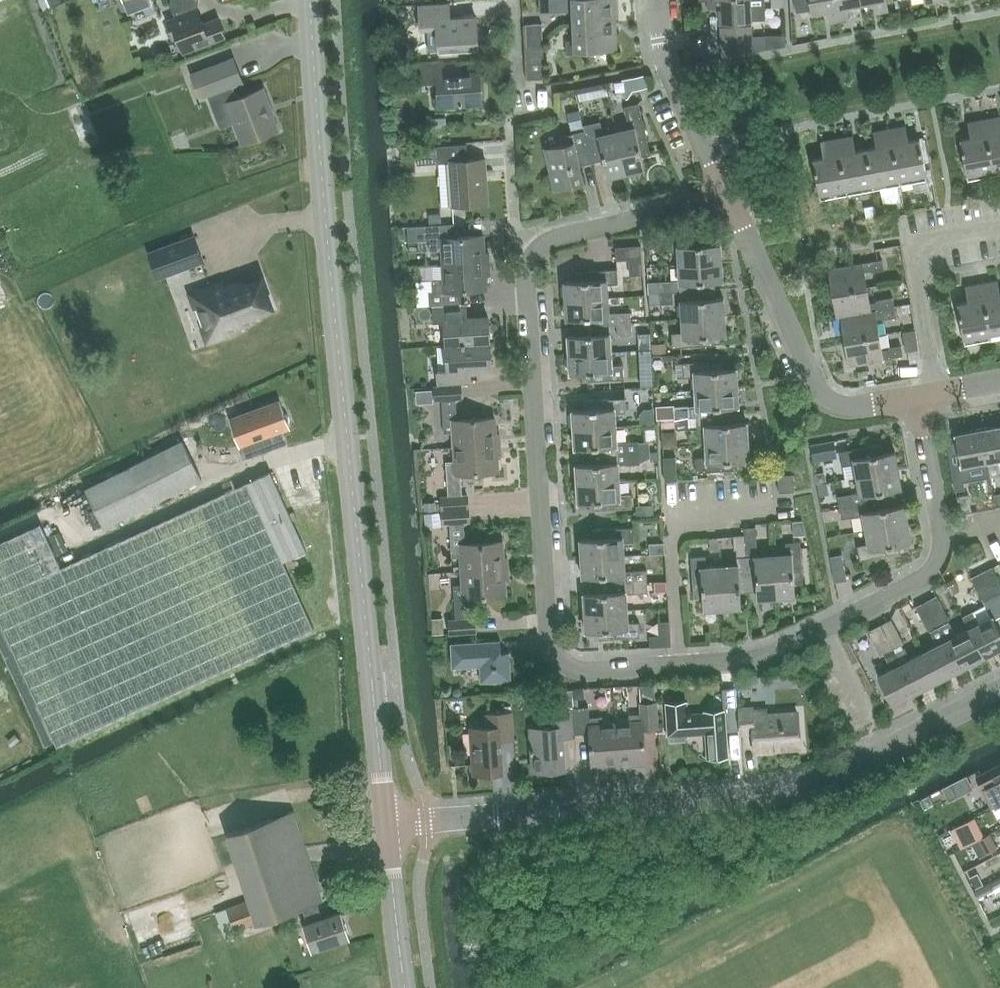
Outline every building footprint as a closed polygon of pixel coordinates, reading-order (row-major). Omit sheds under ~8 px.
[(123,2),(128,15),(151,6),(149,0),(128,0),(123,2)] [(227,36),(220,17),(205,23),(200,8),(201,0),(172,0),(172,3),(177,16),(169,19),(176,36),(179,35),(186,52),(227,36)] [(616,21),(615,0),(539,0),(540,11),(572,10),(573,23),(616,21)] [(709,6),(719,6),(720,21),(752,20),(751,0),(708,0),(709,6)] [(835,0),(810,0),(813,14),(827,12),(829,21),(839,20),(835,0)] [(860,0),(835,0),(839,20),(849,18),(847,8),(861,5),(860,0)] [(861,5),(875,3),(876,12),(887,11),(885,1),(886,1),(885,0),(860,0),(861,5)] [(439,50),(478,47),(476,15),(450,17),(449,3),(419,5),(421,29),(438,28),(439,50)] [(616,21),(573,23),(574,40),(569,40),(566,43),(566,54),(574,54),(574,50),(617,48),(616,21)] [(526,23),(528,63),(528,79),(545,78),(542,22),(526,23)] [(751,25),(720,26),(721,53),(752,51),(751,25)] [(272,105),(271,103),(265,88),(243,96),(238,94),(235,85),(244,81),(235,57),(194,73),(203,97),(222,89),(235,121),(244,143),(280,129),(271,106),(272,105)] [(408,66),(409,79),(426,78),(427,82),(437,81),(439,106),(481,103),(479,71),(448,73),(447,63),(408,66)] [(619,77),(621,92),(645,87),(642,72),(619,77)] [(212,99),(217,124),(228,122),(222,97),(212,99)] [(616,131),(626,173),(644,169),(642,156),(651,154),(639,103),(625,106),(630,128),(616,131)] [(568,125),(581,124),(580,109),(567,110),(568,125)] [(999,115),(984,118),(995,175),(999,174),(999,116),(999,115)] [(968,180),(995,175),(984,118),(968,121),(970,137),(960,139),(968,180)] [(608,177),(626,173),(616,131),(603,134),(600,121),(583,125),(584,130),(590,156),(591,162),(604,159),(608,177)] [(889,129),(896,165),(899,185),(926,180),(923,162),(927,162),(923,139),(909,142),(906,125),(889,129)] [(899,185),(896,165),(889,129),(873,132),(876,148),(866,150),(873,190),(899,185)] [(584,183),(580,165),(578,159),(590,156),(584,130),(559,135),(561,144),(545,147),(554,189),(584,183)] [(873,190),(866,150),(855,152),(852,136),(837,138),(847,195),(873,190)] [(821,200),(847,195),(837,138),(820,142),(823,158),(813,160),(821,200)] [(465,144),(416,147),(417,164),(450,162),(452,205),(488,202),(486,158),(466,160),(465,144)] [(443,264),(485,262),(483,235),(457,236),(456,223),(424,225),(425,240),(429,240),(430,251),(442,250),(443,264)] [(421,230),(401,231),(402,244),(421,243),(421,230)] [(679,266),(722,263),(721,243),(708,244),(708,235),(666,238),(667,252),(678,251),(679,266)] [(161,257),(170,283),(216,267),(206,241),(161,257)] [(641,245),(615,247),(616,260),(629,259),(630,276),(643,275),(642,258),(641,250),(641,245)] [(832,293),(866,287),(864,273),(883,269),(882,259),(862,262),(828,268),(832,293)] [(485,262),(443,264),(444,278),(432,279),(432,290),(429,291),(430,304),(461,302),(460,290),(486,288),(485,262)] [(681,293),(715,291),(715,282),(723,281),(722,263),(679,266),(680,280),(648,282),(649,305),(659,304),(674,303),(673,292),(681,291),(681,293)] [(566,301),(608,298),(608,284),(618,282),(618,269),(576,271),(577,280),(565,281),(566,301)] [(429,275),(412,278),(416,304),(427,303),(425,289),(431,289),(429,275)] [(243,285),(241,281),(224,287),(223,282),(200,291),(191,294),(208,341),(217,338),(240,330),(238,325),(255,319),(254,314),(271,308),(270,305),(271,304),(263,282),(262,282),(261,279),(243,285)] [(998,280),(981,282),(988,318),(991,339),(999,338),(999,292),(998,280)] [(991,339),(988,318),(981,282),(965,285),(968,300),(957,302),(964,344),(991,339)] [(836,317),(840,316),(894,307),(910,304),(911,303),(909,295),(899,297),(898,296),(869,301),(866,287),(832,293),(836,317)] [(682,319),(725,316),(724,298),(716,298),(715,291),(681,293),(682,319)] [(575,327),(610,325),(617,324),(631,324),(630,312),(609,313),(608,298),(566,301),(567,318),(575,318),(575,327)] [(446,345),(490,342),(488,316),(466,317),(465,303),(434,305),(435,320),(444,320),(446,345)] [(876,320),(895,316),(894,307),(840,316),(845,340),(879,334),(876,320)] [(725,316),(682,319),(683,333),(672,333),(672,348),(714,346),(714,336),(726,336),(725,316)] [(631,324),(617,324),(618,336),(632,335),(631,324)] [(569,355),(611,353),(610,325),(575,327),(576,334),(568,335),(569,355)] [(918,349),(915,330),(902,332),(904,344),(905,351),(918,349)] [(879,334),(845,340),(849,365),(884,358),(902,355),(900,345),(881,349),(879,334)] [(490,342),(446,345),(447,369),(437,369),(438,384),(470,382),(470,368),(491,367),(490,342)] [(611,353),(569,355),(570,373),(582,372),(583,381),(624,379),(623,365),(612,365),(611,353)] [(694,376),(695,390),(738,388),(737,368),(725,369),(724,361),(676,364),(677,378),(694,376)] [(454,447),(496,444),(494,417),(457,419),(456,398),(461,397),(460,384),(434,386),(435,399),(442,399),(443,433),(453,433),(454,447)] [(739,407),(738,388),(695,390),(696,406),(689,407),(689,418),(697,417),(732,415),(731,407),(739,407)] [(573,429),(616,427),(615,413),(627,413),(626,398),(584,400),(585,409),(572,410),(573,429)] [(282,400),(230,418),(240,446),(246,444),(251,457),(288,443),(283,430),(291,427),(282,400)] [(674,407),(675,418),(689,418),(689,407),(689,406),(674,407)] [(674,417),(660,415),(658,430),(672,432),(674,417)] [(706,444),(748,442),(747,422),(732,423),(732,415),(697,417),(698,426),(705,426),(706,444)] [(689,418),(675,418),(675,430),(690,429),(689,418)] [(999,458),(999,426),(981,429),(987,464),(990,477),(999,475),(999,473),(997,459),(999,458)] [(618,454),(639,453),(638,441),(617,442),(616,427),(573,429),(574,448),(583,447),(583,457),(618,454)] [(990,477),(987,464),(981,429),(955,434),(961,465),(962,465),(964,477),(978,475),(979,479),(990,477)] [(203,480),(183,440),(85,489),(105,528),(203,480)] [(834,441),(811,445),(810,445),(812,457),(836,453),(834,441)] [(748,442),(706,444),(707,457),(695,457),(696,473),(737,470),(737,461),(749,460),(748,442)] [(441,510),(467,508),(466,495),(462,495),(462,473),(497,470),(496,444),(454,447),(455,460),(445,461),(448,496),(441,497),(441,510)] [(856,477),(898,469),(894,450),(882,452),(881,444),(840,451),(843,466),(853,464),(856,477)] [(576,484),(619,481),(618,465),(625,464),(625,465),(640,464),(639,453),(618,454),(583,457),(584,463),(575,464),(576,484)] [(664,457),(665,481),(677,480),(675,457),(664,457)] [(840,508),(895,498),(893,489),(901,487),(898,469),(856,477),(859,493),(837,496),(840,508)] [(57,746),(315,629),(284,561),(307,550),(271,471),(62,567),(41,523),(0,542),(0,619),(57,746)] [(793,473),(779,474),(778,475),(779,492),(795,490),(793,473)] [(619,481),(576,484),(578,502),(590,501),(591,510),(632,508),(631,493),(620,494),(619,481)] [(954,488),(959,515),(971,512),(967,486),(954,488)] [(866,531),(907,523),(904,504),(896,505),(895,498),(840,508),(842,519),(863,515),(866,531)] [(462,571),(504,568),(502,541),(465,543),(464,521),(468,520),(467,508),(441,510),(442,522),(449,522),(452,557),(461,557),(462,571)] [(907,523),(866,531),(868,543),(857,545),(860,560),(900,552),(899,543),(910,541),(907,523)] [(581,558),(623,556),(622,542),(634,541),(633,527),(592,529),(592,538),(580,539),(581,558)] [(776,597),(773,554),(758,555),(755,527),(744,528),(745,535),(746,556),(749,591),(757,591),(757,599),(776,597)] [(749,591),(746,556),(745,535),(733,536),(734,550),(737,550),(738,564),(719,565),(722,608),(741,607),(740,592),(749,591)] [(999,555),(999,548),(995,537),(986,541),(994,558),(999,555)] [(773,554),(776,597),(795,596),(795,583),(803,582),(800,541),(786,542),(787,553),(773,554)] [(842,554),(831,556),(830,556),(835,582),(847,580),(842,554)] [(722,608),(719,565),(706,566),(706,555),(691,556),(693,597),(703,597),(704,609),(722,608)] [(591,585),(647,582),(646,570),(624,571),(623,556),(581,558),(582,576),(590,576),(591,585)] [(994,596),(999,593),(999,584),(991,567),(982,572),(994,596)] [(504,568),(462,571),(463,584),(453,584),(455,619),(449,620),(450,633),(476,631),(475,618),(470,619),(469,596),(505,594),(504,568)] [(984,602),(994,596),(982,572),(971,578),(984,602)] [(584,613),(627,610),(626,594),(648,593),(647,582),(591,585),(591,592),(583,593),(584,613)] [(927,601),(939,625),(950,620),(937,596),(927,601)] [(929,630),(939,625),(927,601),(916,606),(929,630)] [(627,610),(584,613),(585,631),(598,630),(598,639),(640,636),(639,622),(627,623),(627,610)] [(985,657),(999,649),(999,630),(993,616),(979,623),(973,611),(963,616),(969,629),(970,628),(985,657)] [(880,625),(893,649),(904,644),(891,619),(880,625)] [(659,635),(650,636),(650,647),(671,645),(670,634),(669,620),(658,621),(659,635)] [(970,628),(969,629),(956,635),(949,621),(940,626),(945,636),(962,668),(985,657),(970,628)] [(898,660),(895,653),(893,649),(880,625),(867,632),(880,656),(883,654),(890,668),(878,675),(893,704),(915,692),(898,660)] [(962,668),(945,636),(940,626),(930,631),(937,645),(924,652),(939,680),(962,668)] [(481,681),(511,679),(509,651),(501,652),(500,640),(450,643),(452,667),(480,665),(481,681)] [(939,680),(924,652),(910,659),(904,648),(895,653),(898,660),(915,692),(939,680)] [(725,724),(737,724),(735,687),(722,688),(724,709),(704,710),(705,713),(687,714),(686,700),(666,702),(669,741),(685,740),(688,733),(706,732),(708,758),(728,757),(725,724)] [(615,723),(618,764),(646,762),(643,728),(657,727),(655,702),(641,703),(641,714),(629,715),(629,722),(615,723)] [(618,764),(615,723),(602,724),(602,717),(589,718),(588,706),(574,707),(576,733),(590,732),(592,766),(618,764)] [(755,749),(800,746),(798,712),(753,715),(752,707),(739,708),(741,732),(753,731),(755,749)] [(572,709),(553,711),(551,711),(552,727),(529,728),(532,771),(565,768),(562,737),(574,736),(572,709)] [(501,739),(513,738),(511,711),(485,713),(486,726),(470,727),(474,774),(504,772),(501,739)] [(999,803),(999,763),(975,776),(981,788),(992,808),(999,803)] [(341,910),(322,917),(317,903),(324,901),(294,810),(226,833),(248,901),(215,913),(224,936),(256,924),(298,909),(311,951),(349,939),(341,910)] [(986,854),(998,849),(990,834),(979,839),(986,854)] [(960,860),(975,854),(970,841),(956,846),(960,860)] [(999,924),(999,909),(987,914),(992,927),(999,924)]
